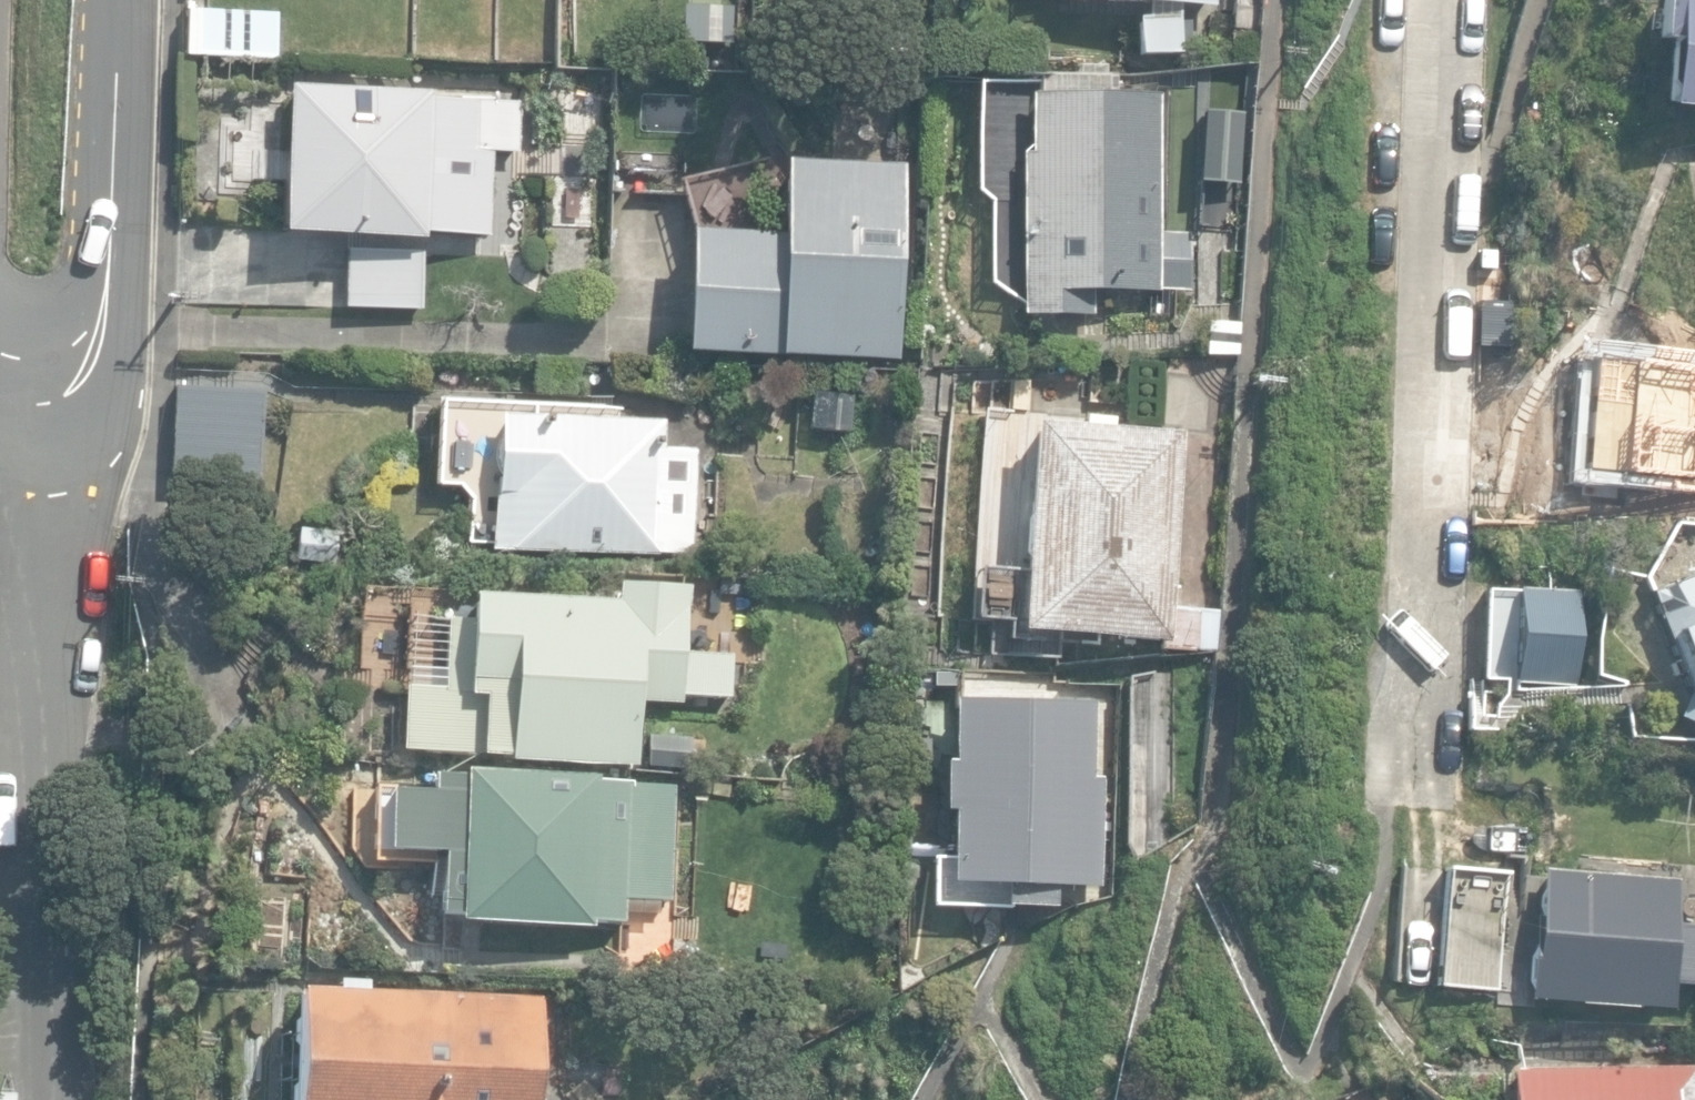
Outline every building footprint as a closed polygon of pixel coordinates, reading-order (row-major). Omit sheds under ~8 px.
[(1139,56),(1182,53),(1179,19),(1183,4),(1216,6),(1216,0),(1063,0),(1148,5),(1147,17),(1137,18),(1139,56)] [(1694,111),(1694,0),(1662,0),(1659,41),(1670,42),(1665,109),(1666,109),(1694,111)] [(189,55),(281,57),(281,11),(190,9),(189,55)] [(283,233),(425,240),(425,231),(490,234),(494,149),(519,150),(521,103),(430,99),(430,93),(290,86),(283,233)] [(1024,316),(1091,316),(1091,292),(1162,292),(1162,283),(1196,283),(1196,230),(1161,230),(1162,92),(1034,92),(1034,151),(1025,151),(1024,316)] [(685,353),(900,360),(906,163),(787,160),(785,233),(689,229),(685,353)] [(1588,377),(1617,387),(1632,343),(1602,333),(1588,377)] [(492,552),(694,558),(697,451),(664,450),(663,450),(664,421),(496,416),(492,552)] [(1159,650),(1197,652),(1200,608),(1173,606),(1184,432),(1032,422),(1019,631),(1160,640),(1159,650)] [(176,478),(260,480),(262,437),(178,434),(176,478)] [(1629,591),(1674,702),(1685,698),(1694,700),(1694,565),(1629,591)] [(681,654),(684,588),(613,585),(612,602),(468,595),(467,624),(447,622),(444,689),(404,687),(400,752),(507,758),(507,761),(632,768),(635,704),(677,706),(678,696),(725,698),(727,656),(681,654)] [(1484,679),(1576,681),(1579,596),(1486,590),(1484,679)] [(1089,780),(1092,704),(948,698),(946,762),(938,762),(936,809),(946,810),(943,861),(931,861),(929,905),(1056,910),(1057,886),(1084,887),(1085,867),(1098,867),(1102,780),(1089,780)] [(686,769),(687,739),(644,737),(642,767),(686,769)] [(595,783),(596,775),(460,769),(460,777),(431,776),(430,792),(388,790),(385,851),(441,853),(438,912),(454,913),(454,923),(590,929),(591,921),(622,922),(623,901),(665,902),(671,787),(595,783)] [(1670,928),(1673,885),(1442,866),(1432,992),(1663,1011),(1665,985),(1694,987),(1694,931),(1670,928)] [(544,996),(368,989),(369,979),(341,978),(340,990),(297,988),(293,1099),(539,1099),(544,996)] [(1694,1067),(1514,1068),(1513,1068),(1513,1099),(1694,1099),(1694,1067)]
